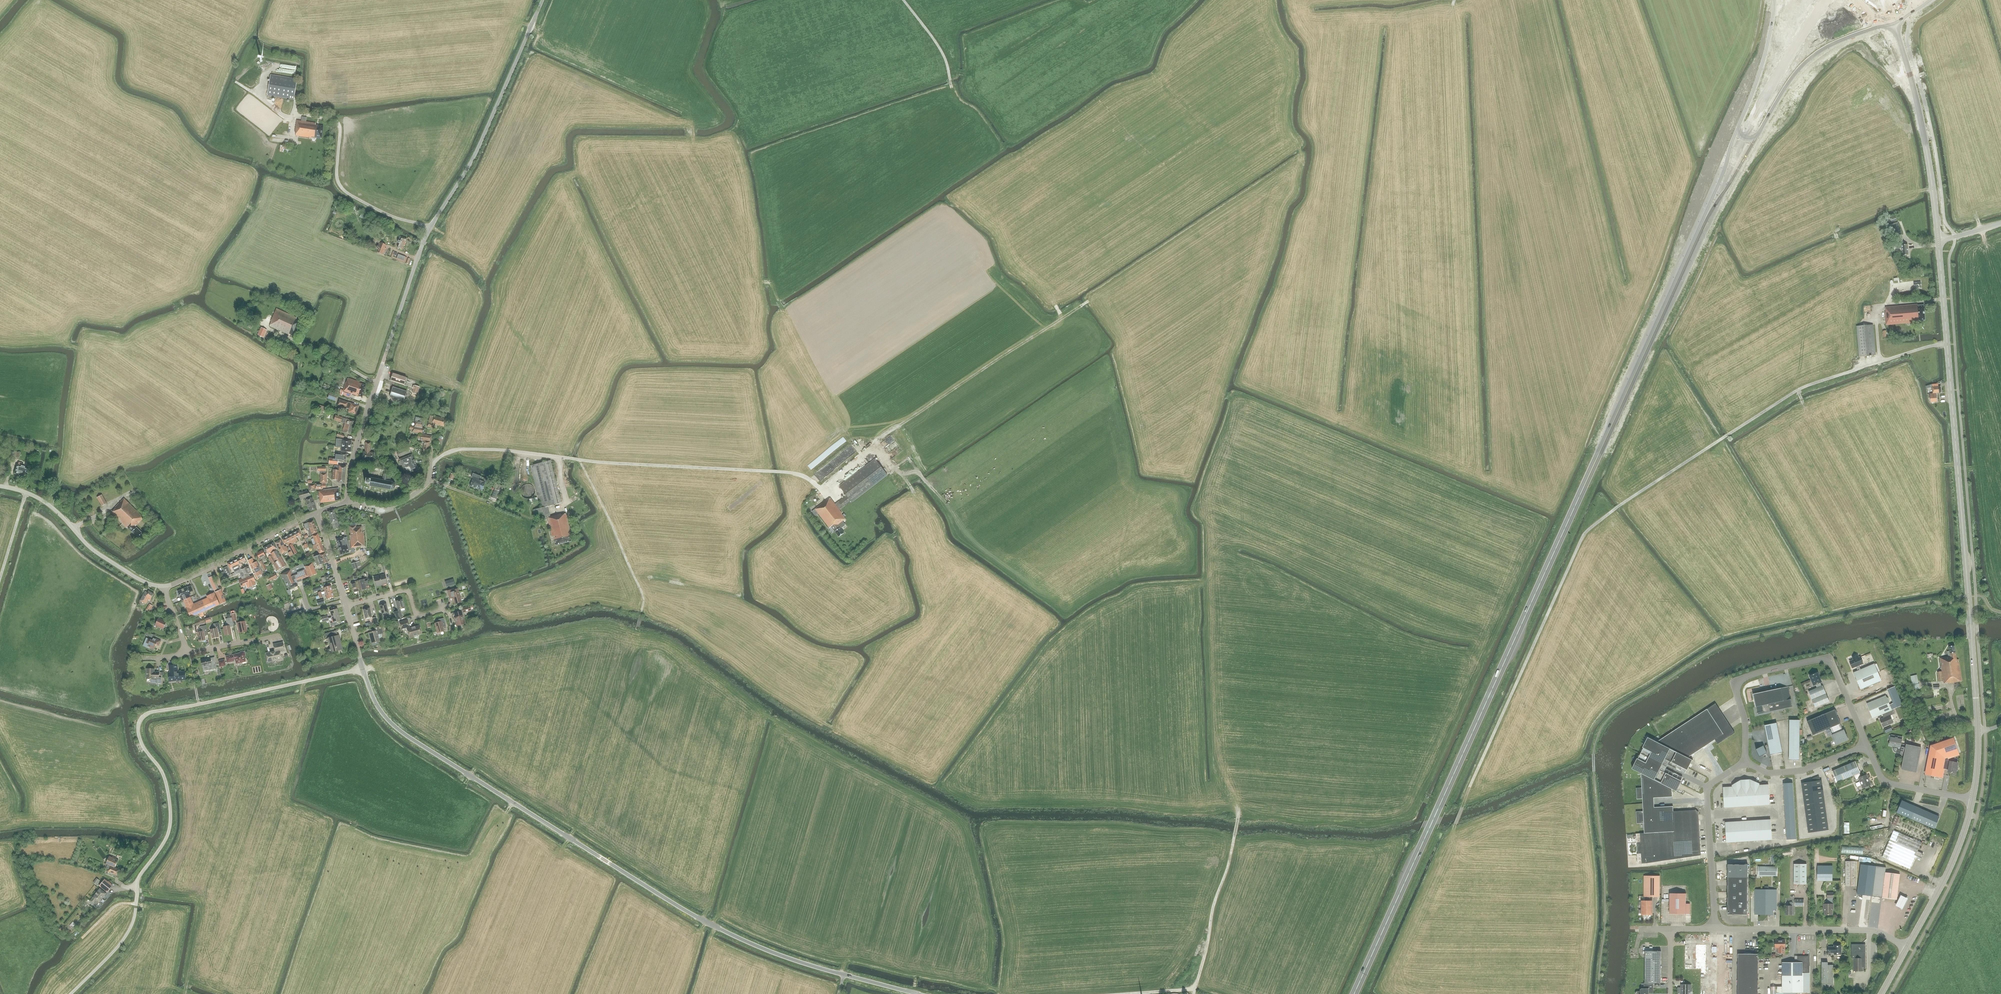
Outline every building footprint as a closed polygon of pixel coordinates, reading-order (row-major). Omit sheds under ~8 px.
[(294,99),(297,79),(271,75),(268,95),(294,99)] [(296,131),(296,136),(317,138),(317,137),(322,138),(323,126),(316,125),(316,123),(306,122),(307,117),(302,117),(301,121),(297,120),(295,131),(296,131)] [(295,148),(280,145),(279,151),(293,154),(295,148)] [(1889,226),(1887,219),(1883,221),(1890,239),(1894,237),(1895,238),(1902,235),(1897,222),(1889,226)] [(405,242),(407,239),(402,237),(400,241),(398,240),(398,242),(398,243),(399,244),(398,248),(402,250),(404,245),(405,246),(406,243),(405,242)] [(385,244),(380,242),(379,244),(375,246),(377,249),(376,251),(382,254),(384,254),(386,248),(384,247),(385,244)] [(1902,245),(1902,244),(1896,244),(1896,249),(1902,249),(1903,255),(1909,255),(1908,244),(1902,245)] [(412,259),(405,257),(398,254),(397,259),(403,262),(403,261),(410,264),(412,259)] [(1921,320),(1925,320),(1924,305),(1918,305),(1918,304),(1885,307),(1886,312),(1885,312),(1886,320),(1884,320),(1884,323),(1886,323),(1886,325),(1916,322),(1921,322),(1921,320)] [(294,337),(301,321),(297,319),(298,318),(277,309),(271,321),(272,322),(270,326),(294,337)] [(1873,325),(1857,326),(1859,356),(1876,355),(1873,325)] [(267,330),(261,327),(258,335),(263,337),(267,330)] [(406,377),(393,373),(390,380),(397,382),(404,384),(406,377)] [(362,397),(366,385),(359,383),(360,382),(348,378),(347,382),(346,382),(344,390),(341,389),(339,394),(342,395),(343,392),(356,396),(356,395),(362,397)] [(418,395),(421,387),(415,385),(413,393),(418,395)] [(404,401),(407,392),(393,387),(390,397),(404,401)] [(1941,387),(1933,387),(1933,393),(1933,394),(1930,394),(1931,402),(1937,402),(1937,395),(1937,393),(1941,393),(1941,387)] [(337,395),(329,392),(328,399),(335,401),(337,395)] [(356,415),(359,406),(339,399),(337,405),(349,409),(348,412),(356,415)] [(350,435),(351,430),(354,421),(335,415),(334,420),(341,422),(343,423),(345,423),(343,428),(342,432),(350,435)] [(437,425),(439,417),(433,416),(431,423),(428,423),(427,426),(433,428),(434,424),(437,425)] [(415,427),(422,428),(423,422),(423,419),(419,418),(420,417),(416,417),(415,421),(416,421),(415,427)] [(446,419),(439,417),(437,425),(444,427),(446,419)] [(351,452),(352,440),(336,439),(336,446),(341,447),(341,451),(351,452)] [(430,442),(422,440),(422,443),(424,443),(423,450),(429,451),(430,442)] [(371,442),(366,442),(365,452),(364,452),(363,460),(374,460),(374,453),(370,452),(371,442)] [(408,447),(397,451),(400,457),(411,453),(408,447)] [(20,453),(14,451),(11,461),(14,462),(15,458),(18,459),(20,453)] [(338,461),(346,462),(347,454),(341,453),(341,455),(336,455),(335,459),(329,458),(329,465),(333,465),(333,464),(338,465),(338,461)] [(418,469),(412,455),(404,458),(400,459),(400,461),(399,461),(401,465),(402,465),(405,474),(418,469)] [(812,511),(815,516),(818,513),(829,528),(831,526),(839,537),(844,533),(838,525),(845,519),(841,514),(842,513),(839,510),(851,501),(852,502),(887,475),(875,459),(840,486),(847,495),(835,504),(830,498),(827,501),(826,500),(812,511)] [(561,503),(550,460),(531,465),(532,470),(542,508),(534,510),(536,518),(541,516),(542,520),(548,519),(553,539),(554,539),(556,545),(572,541),(570,533),(571,533),(567,518),(570,517),(568,513),(561,515),(561,514),(550,516),(548,506),(561,503)] [(22,463),(18,462),(17,465),(17,464),(14,473),(25,477),(28,468),(21,466),(22,463)] [(344,484),(346,467),(340,466),(339,466),(334,465),(334,470),(333,470),(332,480),(333,480),(338,480),(338,483),(344,484)] [(473,478),(470,486),(477,489),(481,477),(481,476),(473,473),(472,476),(473,477),(473,478)] [(370,478),(370,479),(366,479),(365,483),(369,484),(369,485),(369,486),(390,490),(393,489),(395,488),(395,485),(394,483),(392,482),(390,481),(391,475),(388,475),(383,474),(382,480),(370,478)] [(481,477),(477,489),(482,491),(485,482),(486,483),(486,482),(488,483),(489,480),(486,479),(481,477)] [(499,484),(497,489),(500,490),(500,491),(499,494),(502,495),(504,491),(505,487),(499,484)] [(521,494),(523,497),(525,499),(529,500),(532,499),(534,496),(535,493),(534,490),(532,487),(529,486),(526,486),(523,488),(521,491),(521,494)] [(338,488),(323,490),(323,491),(319,491),(320,503),(335,501),(340,500),(338,488)] [(493,493),(491,497),(494,498),(496,499),(498,495),(499,494),(500,491),(500,490),(497,489),(497,490),(496,489),(495,489),(493,493)] [(307,492),(298,493),(301,499),(306,497),(307,500),(306,500),(310,511),(316,509),(312,498),(310,495),(307,492)] [(106,503),(102,495),(97,497),(102,506),(106,503)] [(138,537),(142,533),(135,526),(144,518),(124,499),(114,508),(116,509),(112,513),(127,528),(128,527),(138,537)] [(338,522),(334,510),(328,512),(331,524),(332,524),(334,529),(339,528),(337,522),(338,522)] [(304,524),(306,529),(307,528),(310,535),(317,532),(313,520),(304,524)] [(356,527),(356,526),(349,526),(351,535),(349,535),(352,552),(354,552),(354,547),(361,547),(361,546),(365,545),(363,532),(362,532),(362,526),(356,527)] [(299,530),(282,539),(284,544),(286,543),(287,542),(288,545),(292,544),(298,540),(296,538),(301,535),(299,530)] [(312,535),(316,544),(316,545),(321,542),(318,533),(312,535)] [(339,549),(349,546),(350,546),(348,541),(347,536),(344,537),(336,539),(339,549)] [(285,547),(281,540),(275,543),(282,554),(288,550),(286,546),(285,547)] [(316,545),(316,544),(312,545),(314,550),(317,549),(319,553),(325,551),(321,542),(316,545)] [(268,556),(271,555),(271,554),(277,550),(273,543),(264,548),(268,556)] [(297,553),(292,544),(288,546),(293,555),(297,553)] [(351,551),(349,546),(339,549),(341,555),(349,552),(349,551),(351,551)] [(265,555),(262,550),(257,553),(259,557),(258,558),(260,560),(262,559),(263,560),(266,558),(265,555)] [(271,554),(274,560),(280,557),(277,550),(271,554)] [(329,562),(325,553),(318,556),(317,553),(312,554),(313,557),(314,557),(318,566),(329,562)] [(244,556),(233,561),(228,564),(230,568),(232,567),(234,572),(241,569),(238,564),(246,561),(244,556)] [(280,557),(274,560),(276,562),(273,564),(277,570),(280,568),(281,569),(286,566),(280,557)] [(255,573),(254,573),(257,579),(258,579),(257,576),(263,573),(259,566),(257,562),(255,563),(252,559),(248,561),(253,570),(253,569),(255,573)] [(361,566),(359,561),(351,563),(353,569),(358,568),(358,567),(361,566)] [(291,569),(295,580),(296,583),(303,580),(303,579),(308,577),(303,563),(291,569)] [(308,577),(316,574),(312,563),(304,566),(308,577)] [(251,572),(248,566),(242,569),(235,573),(236,575),(239,573),(242,579),(249,576),(248,573),(251,572)] [(281,574),(283,579),(284,578),(289,590),(298,586),(296,583),(295,580),(291,569),(281,574)] [(385,574),(379,576),(382,585),(388,584),(385,574)] [(241,587),(246,585),(247,588),(256,585),(254,582),(255,581),(253,576),(250,577),(249,576),(242,579),(239,580),(241,587)] [(382,585),(379,576),(374,577),(376,587),(382,585)] [(367,578),(362,580),(364,590),(370,588),(367,578)] [(447,587),(455,584),(453,579),(445,581),(446,581),(447,586),(447,587)] [(182,601),(183,600),(190,597),(189,595),(191,594),(190,592),(193,591),(191,586),(188,587),(178,591),(179,594),(178,594),(179,596),(180,596),(181,598),(182,601)] [(458,588),(456,589),(448,591),(449,597),(453,596),(455,603),(461,602),(460,598),(460,597),(459,592),(458,588)] [(226,601),(221,589),(215,592),(220,604),(226,601)] [(154,594),(149,591),(148,592),(145,591),(140,600),(145,603),(148,599),(150,600),(154,594)] [(183,600),(187,607),(186,608),(190,618),(220,604),(215,595),(214,593),(207,596),(208,598),(193,604),(190,597),(183,600)] [(396,601),(398,611),(394,612),(396,620),(401,619),(400,618),(403,617),(401,609),(405,608),(402,599),(396,601)] [(382,614),(388,612),(386,604),(380,605),(382,614)] [(366,618),(372,617),(370,608),(363,610),(366,618)] [(464,624),(461,611),(455,613),(456,616),(454,617),(456,626),(459,626),(464,624)] [(328,620),(327,615),(321,617),(322,619),(315,621),(316,623),(322,621),(323,622),(328,620)] [(340,621),(339,615),(332,617),(333,623),(331,623),(332,626),(338,625),(337,622),(340,621)] [(226,619),(227,626),(223,627),(225,636),(232,634),(230,627),(233,626),(232,617),(226,619)] [(167,621),(159,618),(156,623),(154,624),(155,627),(158,626),(163,629),(164,627),(166,627),(165,625),(165,624),(164,624),(165,623),(166,623),(167,621)] [(446,627),(444,618),(438,620),(438,622),(435,623),(437,633),(444,631),(443,628),(446,627)] [(410,629),(407,620),(400,622),(402,629),(407,627),(410,638),(418,635),(417,635),(422,633),(419,626),(415,627),(415,626),(412,627),(412,628),(410,629)] [(245,622),(237,623),(239,633),(247,631),(245,622)] [(212,638),(219,637),(217,630),(221,629),(219,623),(213,624),(214,629),(210,630),(212,638)] [(206,625),(200,627),(201,632),(197,632),(199,641),(205,640),(204,633),(208,632),(206,625)] [(381,627),(381,625),(375,627),(376,630),(369,632),(370,636),(372,643),(380,641),(379,638),(380,638),(380,637),(381,637),(381,636),(382,635),(381,632),(384,631),(383,627),(381,627)] [(329,653),(342,649),(339,635),(337,636),(336,631),(324,634),(325,639),(328,638),(331,649),(328,650),(329,653)] [(148,638),(146,643),(148,644),(147,646),(150,647),(154,649),(156,645),(159,646),(161,641),(156,639),(153,638),(153,640),(148,638)] [(284,650),(283,643),(274,645),(275,652),(267,653),(268,662),(281,659),(280,651),(284,650)] [(1949,683),(1962,681),(1959,659),(1957,660),(1955,646),(1949,647),(1950,651),(1947,652),(1948,657),(1940,658),(1942,671),(1938,672),(1939,681),(1944,680),(1944,683),(1949,683)] [(246,655),(245,651),(240,652),(240,653),(226,656),(227,662),(234,661),(233,660),(236,659),(236,663),(242,662),(243,664),(247,663),(246,658),(245,658),(244,656),(246,655)] [(1856,667),(1858,672),(1861,671),(1859,666),(1863,664),(1861,658),(1859,659),(1858,656),(1853,658),(1854,661),(1850,663),(1853,669),(1856,667)] [(211,658),(210,658),(201,660),(202,667),(203,667),(204,671),(208,670),(217,669),(214,658),(211,658)] [(170,681),(185,679),(184,672),(178,673),(177,665),(169,666),(170,673),(169,673),(170,681)] [(1875,665),(1861,671),(1858,672),(1854,674),(1861,690),(1882,682),(1875,665)] [(147,673),(146,678),(151,679),(150,683),(161,683),(161,678),(160,678),(159,678),(159,672),(154,671),(154,669),(147,668),(147,673)] [(1816,685),(1820,683),(1821,682),(1817,673),(1810,676),(1814,685),(1816,685)] [(1919,684),(1917,675),(1911,676),(1913,688),(1915,688),(1916,690),(1920,689),(1919,684)] [(1820,683),(1816,685),(1817,688),(1809,692),(1812,699),(1826,693),(1823,686),(1822,686),(1820,683)] [(1903,705),(1895,686),(1888,690),(1893,703),(1890,705),(1892,710),(1903,705)] [(1754,695),(1758,715),(1793,707),(1789,688),(1754,695)] [(1812,699),(1815,707),(1829,701),(1826,693),(1812,699)] [(1884,713),(1892,710),(1886,696),(1867,704),(1873,718),(1882,714),(1884,713)] [(1722,710),(1716,701),(1705,709),(1706,710),(1695,717),(1693,715),(1686,719),(1688,722),(1678,728),(1677,727),(1669,732),(1670,734),(1657,742),(1648,737),(1632,769),(1641,773),(1642,788),(1636,788),(1637,799),(1642,799),(1643,803),(1643,811),(1636,812),(1637,823),(1644,823),(1644,833),(1640,833),(1637,834),(1637,843),(1638,854),(1638,864),(1646,863),(1701,855),(1701,854),(1699,823),(1699,819),(1700,819),(1700,815),(1700,808),(1689,809),(1689,810),(1673,811),(1672,789),(1674,790),(1677,791),(1681,783),(1689,768),(1693,760),(1688,758),(1715,740),(1718,744),(1725,739),(1727,741),(1738,734),(1733,728),(1732,729),(1720,711),(1722,710)] [(1893,709),(1892,710),(1884,713),(1886,717),(1880,720),(1883,727),(1893,723),(1890,716),(1895,714),(1893,709)] [(1834,735),(1843,731),(1840,724),(1841,724),(1835,710),(1807,721),(1813,735),(1831,728),(1834,735)] [(1775,724),(1763,726),(1769,755),(1781,753),(1775,724)] [(1843,731),(1834,735),(1833,736),(1836,744),(1847,739),(1844,731),(1843,731)] [(1903,757),(1905,745),(1903,745),(1901,745),(1902,737),(1891,735),(1890,736),(1889,736),(1888,741),(1889,741),(1888,746),(1893,747),(1892,749),(1893,751),(1894,752),(1894,753),(1896,754),(1897,754),(1900,754),(1899,756),(1903,757)] [(1947,759),(1948,760),(1959,756),(1953,739),(1930,746),(1924,776),(1942,779),(1944,770),(1943,770),(1945,759),(1947,759)] [(1798,741),(1788,741),(1788,761),(1798,761),(1798,741)] [(1921,748),(1905,745),(1903,757),(1900,771),(1916,774),(1921,748)] [(1762,747),(1754,750),(1757,758),(1765,753),(1762,747)] [(1949,762),(1948,760),(1947,759),(1945,759),(1943,770),(1944,770),(1947,771),(1947,773),(1956,775),(1956,770),(1957,770),(1958,767),(1957,767),(1958,763),(1949,762)] [(1837,782),(1854,775),(1859,773),(1860,773),(1856,762),(1832,771),(1837,782)] [(1861,777),(1859,773),(1854,775),(1856,780),(1859,778),(1863,788),(1870,785),(1866,775),(1861,777)] [(1813,779),(1813,781),(1812,782),(1812,787),(1823,785),(1822,780),(1820,780),(1819,776),(1813,779)] [(1749,780),(1739,781),(1740,797),(1750,797),(1749,780)] [(1758,784),(1749,780),(1750,797),(1759,796),(1758,786),(1758,784)] [(1731,786),(1731,788),(1731,798),(1740,797),(1739,781),(1731,786)] [(1767,785),(1758,786),(1759,796),(1768,795),(1767,785)] [(1731,798),(1731,788),(1722,788),(1722,798),(1731,798)] [(1759,796),(1759,806),(1768,806),(1768,795),(1759,796)] [(1750,797),(1750,807),(1759,806),(1759,796),(1750,797)] [(1731,798),(1732,808),(1741,807),(1740,797),(1731,798)] [(1740,797),(1741,807),(1750,807),(1750,797),(1740,797)] [(1723,808),(1732,808),(1731,798),(1722,798),(1723,808)] [(1902,801),(1897,812),(1935,828),(1939,817),(1902,801)] [(1894,830),(1900,817),(1895,815),(1890,828),(1889,831),(1893,833),(1894,830)] [(1771,819),(1759,820),(1760,830),(1771,830),(1771,819)] [(1760,830),(1759,820),(1748,821),(1749,831),(1760,830)] [(1738,842),(1737,832),(1737,821),(1725,822),(1727,842),(1738,842)] [(1748,821),(1737,821),(1737,832),(1749,831),(1748,821)] [(1749,841),(1761,840),(1760,830),(1749,831),(1749,841)] [(1760,830),(1761,840),(1772,840),(1771,830),(1760,830)] [(1893,833),(1882,857),(1909,869),(1910,869),(1915,857),(1921,860),(1923,854),(1918,852),(1922,842),(1894,830),(1893,833)] [(1737,832),(1738,842),(1749,841),(1749,831),(1737,832)] [(1864,847),(1842,846),(1842,854),(1863,856),(1864,847)] [(109,856),(106,863),(108,864),(106,868),(109,869),(108,871),(108,873),(111,874),(116,876),(118,878),(121,871),(119,870),(119,869),(114,867),(118,860),(109,856)] [(1847,893),(1857,894),(1861,864),(1851,863),(1847,893)] [(1738,864),(1728,864),(1728,877),(1738,877),(1738,864)] [(1748,877),(1748,865),(1738,864),(1738,877),(1748,877)] [(1807,884),(1807,864),(1794,864),(1794,884),(1807,884)] [(1897,899),(1900,874),(1885,873),(1886,867),(1861,864),(1857,894),(1882,897),(1897,899)] [(1833,881),(1833,866),(1818,866),(1817,881),(1833,881)] [(1777,867),(1758,867),(1758,876),(1777,876),(1777,867)] [(1645,896),(1650,896),(1659,896),(1659,877),(1645,876),(1645,896)] [(1728,877),(1728,889),(1748,890),(1748,877),(1738,877),(1728,877)] [(113,886),(105,879),(99,886),(108,892),(113,886)] [(1764,889),(1758,889),(1755,889),(1755,914),(1768,915),(1770,917),(1771,914),(1773,914),(1773,909),(1777,909),(1777,890),(1772,890),(1772,886),(1764,886),(1764,889)] [(106,893),(100,888),(90,901),(96,906),(106,893)] [(1728,889),(1728,902),(1748,902),(1748,890),(1728,889)] [(1686,893),(1670,893),(1670,914),(1686,914),(1686,913),(1690,913),(1690,903),(1686,904),(1686,893)] [(1909,898),(1902,894),(1896,905),(1903,908),(1909,898)] [(1650,902),(1650,896),(1645,896),(1645,902),(1643,902),(1643,906),(1642,906),(1642,910),(1643,910),(1643,914),(1651,914),(1651,902),(1650,902)] [(1748,902),(1728,902),(1728,914),(1748,915),(1748,902)] [(1834,908),(1834,904),(1824,904),(1824,908),(1825,908),(1825,915),(1832,915),(1832,908),(1834,908)] [(1785,948),(1785,940),(1775,940),(1775,948),(1780,948),(1780,953),(1785,953),(1785,948)] [(1834,954),(1841,954),(1841,945),(1834,945),(1834,947),(1828,947),(1828,953),(1834,953),(1834,954)] [(1865,967),(1866,945),(1864,945),(1852,945),(1851,959),(1854,959),(1854,971),(1863,971),(1863,967),(1865,967)] [(1654,983),(1661,983),(1661,951),(1645,951),(1645,983),(1654,983)] [(1758,954),(1738,954),(1738,989),(1748,989),(1758,989),(1758,954)] [(1797,956),(1795,956),(1795,959),(1797,959),(1797,962),(1782,962),(1782,987),(1776,987),(1776,993),(1782,993),(1810,993),(1810,956),(1797,956)] [(1828,967),(1828,962),(1822,962),(1822,988),(1833,988),(1833,967),(1828,967)] [(1654,983),(1645,983),(1644,983),(1644,988),(1643,988),(1642,988),(1640,990),(1640,991),(1638,991),(1637,991),(1636,993),(1649,993),(1654,993),(1654,983)] [(1684,985),(1681,985),(1681,987),(1678,987),(1678,993),(1692,993),(1692,992),(1690,992),(1691,985),(1684,985)]
